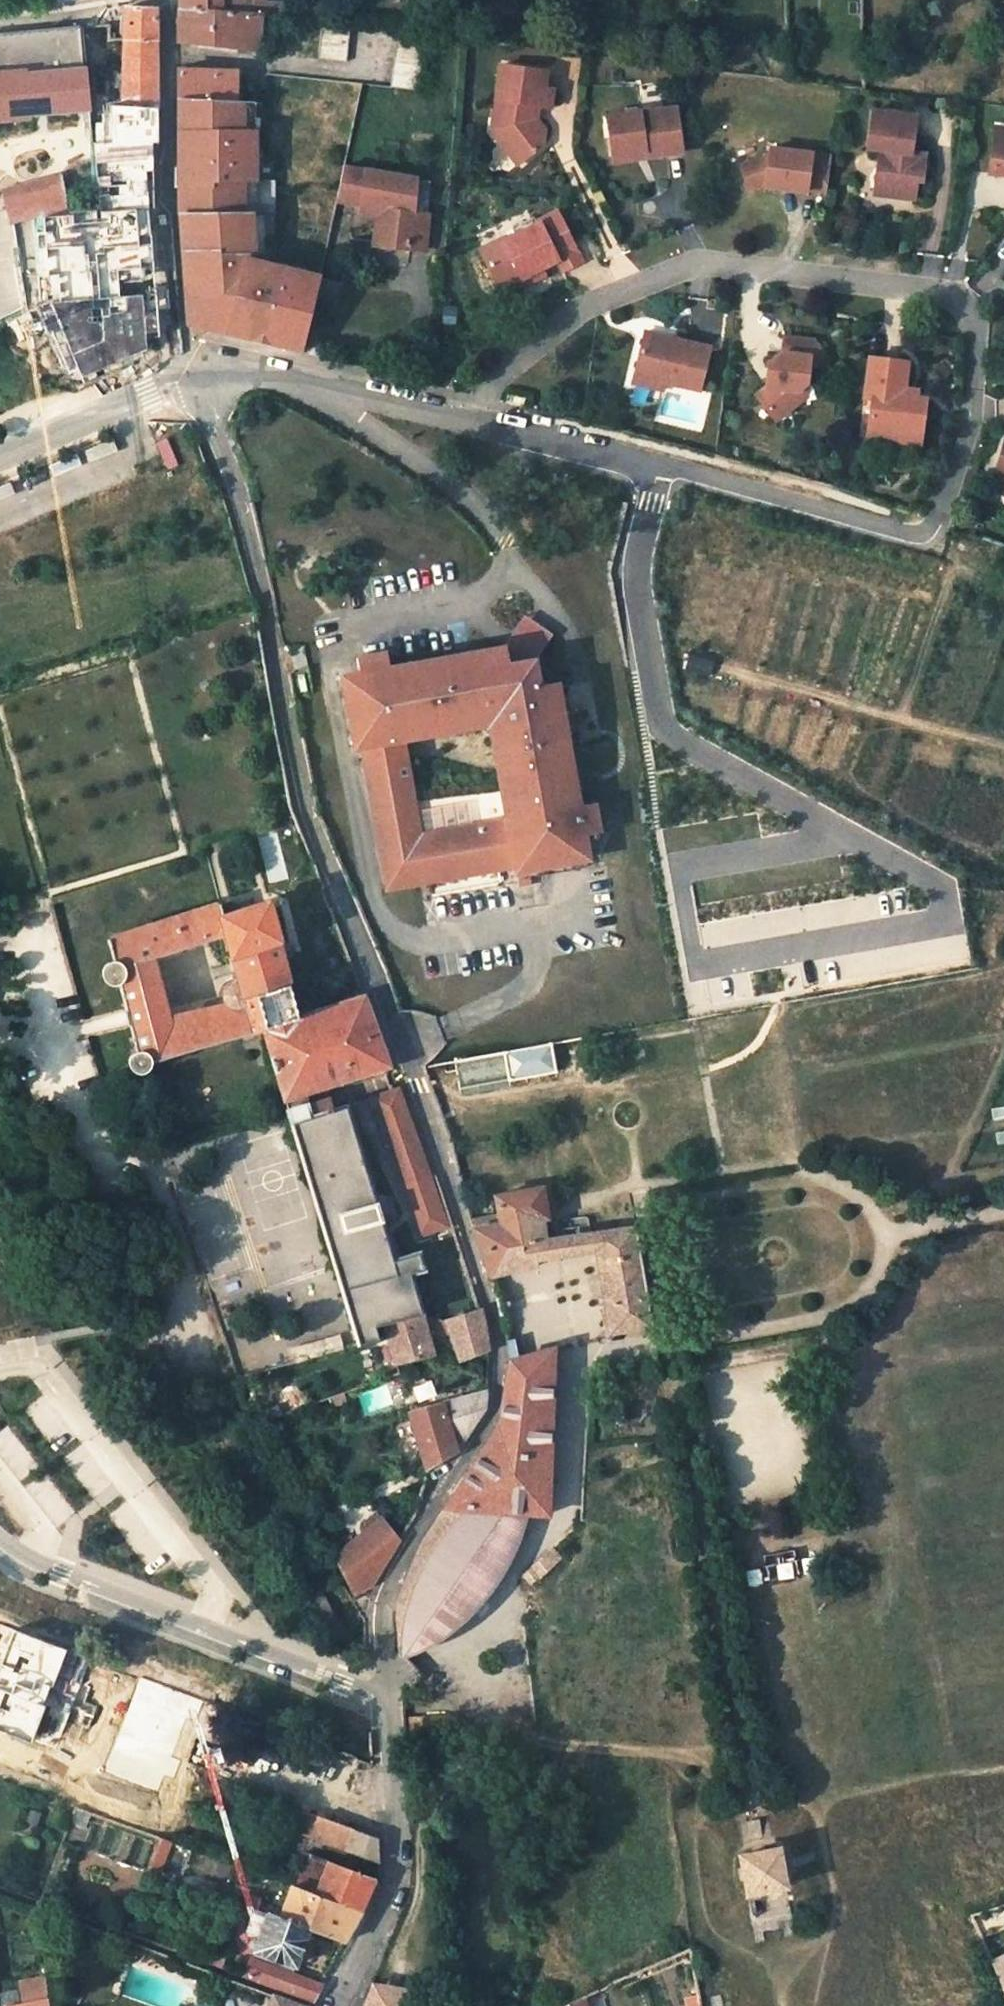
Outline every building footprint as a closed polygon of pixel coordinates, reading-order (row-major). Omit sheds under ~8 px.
[(281,0),(181,0),(181,10),(260,17),(281,18),(281,0)] [(124,22),(123,39),(121,107),(126,107),(125,143),(157,142),(155,10),(125,8),(124,22)] [(318,8),(316,21),(338,23),(339,11),(318,8)] [(182,42),(247,50),(257,51),(260,17),(181,10),(181,31),(182,42)] [(30,115),(29,112),(83,107),(88,107),(83,43),(78,44),(77,27),(0,34),(0,118),(30,115)] [(348,62),(351,32),(323,29),(319,60),(348,62)] [(425,37),(399,33),(393,88),(419,91),(425,37)] [(546,72),(501,65),(493,117),(504,119),(501,140),(515,142),(529,154),(541,146),(544,130),(536,119),(531,118),(533,106),(538,106),(550,108),(553,89),(544,88),(546,72)] [(181,71),(180,96),(235,99),(236,73),(181,71)] [(255,177),(254,128),(247,129),(246,100),(235,99),(180,96),(182,203),(182,216),(275,215),(274,177),(255,177)] [(254,128),(253,100),(246,100),(247,129),(254,128)] [(641,111),(606,116),(612,156),(646,151),(647,157),(682,152),(676,107),(641,112),(641,111)] [(916,116),(872,111),(867,148),(879,150),(877,168),(884,169),(882,191),(881,195),(914,199),(917,181),(922,181),(925,162),(910,160),(911,152),(916,116)] [(504,119),(493,117),(491,131),(501,140),(504,119)] [(996,128),(993,144),(1003,146),(1003,129),(996,128)] [(515,142),(501,140),(523,160),(529,154),(515,142)] [(993,144),(989,173),(1003,175),(1003,146),(993,144)] [(121,145),(121,155),(142,155),(142,145),(121,145)] [(826,191),(831,155),(771,148),(770,156),(741,165),(748,189),(766,184),(766,186),(807,192),(807,189),(826,191)] [(646,151),(612,156),(613,162),(647,157),(646,151)] [(926,154),(911,152),(910,160),(925,162),(926,154)] [(337,201),(361,205),(387,209),(381,246),(409,249),(413,212),(416,180),(344,167),(337,201)] [(884,169),(877,168),(874,190),(882,191),(884,169)] [(0,192),(0,198),(0,200),(6,224),(33,217),(67,215),(61,184),(59,175),(0,192)] [(430,183),(416,180),(413,212),(428,214),(430,183)] [(381,246),(387,209),(361,205),(359,212),(375,215),(373,245),(381,246)] [(428,214),(413,212),(409,249),(426,252),(428,214)] [(479,250),(498,289),(520,279),(540,270),(556,262),(561,273),(580,264),(556,214),(537,222),(538,225),(503,242),(502,239),(479,250)] [(275,263),(275,215),(182,216),(182,235),(185,272),(187,300),(187,303),(188,305),(189,307),(190,309),(191,310),(193,312),(195,313),(197,314),(199,315),(197,324),(228,332),(264,341),(281,266),(275,263)] [(113,306),(160,303),(155,219),(108,221),(113,306)] [(318,279),(281,266),(264,341),(301,350),(310,312),(312,313),(320,281),(317,280),(318,279)] [(540,270),(520,279),(523,286),(543,277),(540,270)] [(333,318),(341,286),(320,281),(312,313),(333,318)] [(188,305),(187,303),(187,309),(189,322),(197,324),(199,315),(197,314),(195,313),(193,312),(191,310),(190,309),(189,307),(188,305)] [(709,347),(644,332),(634,376),(664,383),(699,391),(709,347)] [(813,340),(783,337),(782,353),(768,364),(773,370),(771,383),(765,387),(755,395),(776,420),(794,406),(796,392),(807,383),(809,366),(825,368),(827,352),(813,340)] [(907,363),(869,358),(864,399),(871,400),(880,401),(878,416),(869,414),(866,438),(899,442),(901,430),(921,433),(925,400),(916,399),(902,397),(903,390),(907,363)] [(664,383),(634,376),(632,384),(662,391),(664,383)] [(805,397),(807,383),(796,392),(794,406),(805,397)] [(917,391),(903,390),(902,397),(916,399),(917,391)] [(880,401),(871,400),(869,414),(878,416),(880,401)] [(920,445),(921,433),(901,430),(899,442),(920,445)] [(995,476),(1003,479),(1003,445),(995,476)] [(553,634),(526,615),(503,644),(504,649),(515,647),(522,652),(524,663),(534,660),(553,634)] [(403,738),(490,722),(507,819),(420,834),(406,756),(365,763),(387,887),(397,886),(515,865),(516,872),(588,859),(583,836),(578,806),(556,685),(539,687),(534,660),(524,663),(522,652),(515,647),(504,649),(503,644),(389,666),(359,672),(343,675),(355,746),(362,745),(403,738)] [(359,672),(389,666),(387,652),(357,658),(359,672)] [(365,763),(406,756),(403,738),(362,745),(365,763)] [(578,806),(583,836),(599,833),(593,804),(578,806)] [(118,982),(126,1011),(123,1012),(126,1024),(129,1024),(135,1051),(133,1053),(130,1055),(128,1060),(128,1064),(130,1069),(133,1072),(136,1074),(144,1073),(146,1072),(150,1068),(151,1063),(280,1022),(298,1017),(266,905),(223,918),(219,903),(108,938),(113,960),(110,960),(107,961),(104,964),(101,969),(101,974),(104,979),(108,983),(111,984),(113,984),(116,984),(118,982)] [(388,1062),(364,996),(298,1017),(280,1022),(377,1339),(387,1336),(383,1321),(419,1312),(407,1272),(424,1268),(419,1253),(391,1262),(343,1110),(334,1113),(329,1098),(310,1105),(306,1092),(324,1086),(389,1065),(388,1063),(388,1062)] [(260,1029),(358,1344),(377,1339),(280,1022),(260,1029)] [(605,1045),(603,1034),(552,1042),(554,1055),(605,1045)] [(454,1067),(458,1088),(557,1071),(554,1055),(552,1042),(442,1062),(443,1069),(454,1067)] [(329,1098),(324,1086),(306,1092),(310,1105),(329,1098)] [(422,1157),(397,1089),(370,1099),(419,1237),(446,1227),(429,1177),(422,1157)] [(534,1266),(534,1260),(549,1257),(546,1239),(542,1219),(547,1218),(541,1188),(497,1197),(500,1221),(501,1229),(475,1234),(488,1276),(534,1266)] [(578,1254),(597,1250),(611,1333),(653,1325),(652,1322),(661,1320),(657,1300),(649,1302),(639,1248),(647,1247),(644,1229),(636,1231),(635,1226),(584,1234),(580,1210),(563,1213),(567,1236),(575,1235),(578,1254)] [(500,1221),(473,1227),(475,1234),(501,1229),(500,1221)] [(549,1257),(578,1254),(575,1235),(567,1236),(546,1239),(549,1257)] [(446,1320),(459,1361),(488,1349),(480,1310),(446,1320)] [(387,1336),(394,1362),(430,1354),(431,1353),(429,1347),(419,1312),(383,1321),(387,1336)] [(340,1342),(338,1336),(292,1349),(294,1355),(340,1342)] [(523,1529),(527,1514),(548,1515),(552,1351),(524,1358),(520,1339),(506,1342),(507,1344),(510,1361),(500,1424),(426,1538),(420,1549),(396,1602),(399,1652),(399,1656),(404,1661),(409,1658),(416,1654),(424,1648),(435,1641),(447,1632),(456,1625),(469,1614),(481,1602),(486,1595),(494,1586),(497,1581),(503,1572),(509,1562),(514,1552),(519,1539),(523,1529)] [(342,1349),(340,1342),(294,1355),(296,1362),(342,1349)] [(409,1410),(427,1466),(457,1450),(482,1411),(484,1390),(409,1410)] [(263,1460),(261,1451),(256,1453),(254,1456),(255,1460),(257,1461),(263,1460)] [(419,1491),(415,1490),(411,1505),(415,1506),(419,1491)] [(401,1505),(383,1522),(397,1539),(414,1511),(401,1505)] [(383,1522),(382,1520),(337,1558),(345,1576),(354,1592),(372,1584),(390,1551),(397,1539),(383,1522)] [(557,1562),(548,1552),(539,1561),(549,1570),(557,1562)] [(520,1578),(527,1586),(535,1578),(538,1580),(549,1570),(539,1561),(520,1578)] [(343,1637),(320,1595),(310,1600),(329,1634),(333,1643),(338,1640),(343,1637)] [(30,1740),(61,1658),(0,1635),(0,1729),(30,1740)] [(194,1704),(140,1682),(105,1769),(159,1791),(194,1704)] [(403,1713),(417,1713),(417,1702),(402,1703),(403,1713)] [(82,1821),(86,1810),(74,1805),(70,1817),(82,1821)] [(295,1830),(309,1835),(316,1814),(303,1810),(295,1830)] [(309,1835),(345,1849),(352,1828),(316,1814),(309,1835)] [(764,1850),(759,1820),(752,1821),(746,1822),(751,1852),(740,1854),(744,1875),(747,1893),(755,1891),(762,1931),(783,1927),(775,1888),(785,1886),(781,1867),(778,1847),(764,1850)] [(345,1849),(377,1861),(378,1858),(377,1837),(352,1828),(345,1849)] [(305,1852),(293,1885),(294,1885),(360,1909),(374,1879),(305,1852)] [(294,1885),(283,1917),(309,1928),(343,1941),(360,1909),(294,1885)] [(257,1909),(261,1898),(252,1895),(248,1906),(257,1909)] [(256,1950),(296,1965),(309,1928),(283,1917),(270,1911),(269,1914),(256,1950)] [(256,1950),(253,1958),(293,1973),(296,1965),(256,1950)] [(222,1966),(225,1958),(215,1955),(213,1963),(222,1966)] [(253,1958),(247,1976),(311,2000),(320,1983),(293,1973),(253,1958)] [(373,1984),(370,1992),(407,1992),(407,1983),(391,1983),(373,1984)] [(407,1992),(370,1992),(364,2005),(406,2005),(407,1992)] [(266,2005),(307,2005),(271,1993),(266,2005)]
